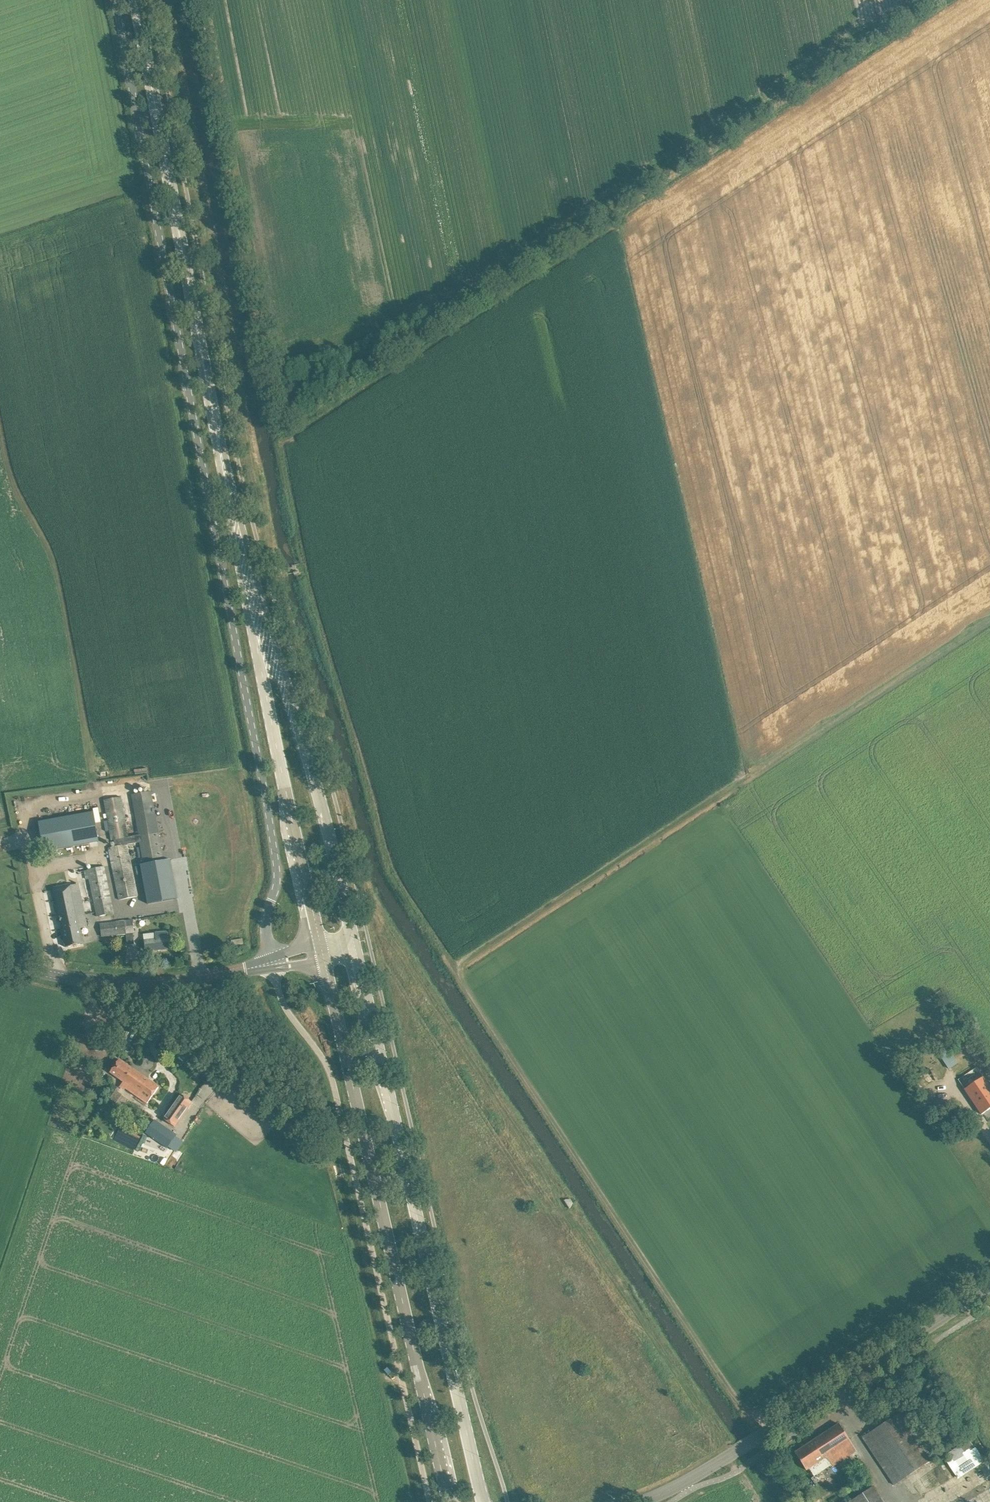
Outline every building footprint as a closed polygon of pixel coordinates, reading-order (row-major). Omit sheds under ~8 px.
[(139,896),(128,844),(140,841),(144,864),(165,860),(151,791),(131,794),(139,835),(129,837),(121,796),(104,800),(111,840),(114,840),(116,846),(108,848),(119,900),(139,896)] [(41,821),(46,851),(101,841),(96,811),(41,821)] [(144,864),(141,865),(142,871),(149,904),(178,898),(171,865),(170,859),(165,860),(144,864)] [(104,866),(87,869),(97,917),(114,913),(104,866)] [(71,883),(53,887),(53,888),(62,929),(64,937),(66,947),(83,943),(82,939),(80,928),(87,927),(86,918),(85,913),(80,891),(78,883),(72,885),(71,883)] [(100,923),(102,936),(132,933),(131,920),(125,920),(100,923)] [(146,951),(169,949),(167,931),(155,933),(156,938),(144,940),(146,951)] [(937,1051),(948,1069),(957,1063),(946,1045),(937,1051)] [(119,1087),(124,1090),(126,1088),(147,1103),(159,1087),(119,1059),(110,1072),(124,1081),(119,1087)] [(976,1067),(958,1079),(981,1114),(989,1108),(989,1087),(976,1067)] [(934,1077),(932,1073),(929,1074),(928,1071),(923,1073),(925,1080),(934,1077)] [(181,1094),(164,1119),(174,1126),(192,1102),(181,1094)] [(155,1119),(145,1135),(149,1138),(151,1136),(162,1144),(167,1148),(176,1135),(171,1132),(172,1131),(155,1119)] [(568,1201),(566,1202),(572,1211),(574,1210),(576,1205),(573,1201),(568,1201)] [(930,1461),(898,1414),(863,1437),(894,1485),(930,1461)] [(839,1423),(795,1452),(807,1470),(809,1468),(814,1476),(822,1471),(817,1464),(826,1457),(831,1465),(832,1466),(856,1450),(844,1432),(839,1423)] [(946,1454),(956,1471),(981,1455),(970,1438),(946,1454)] [(874,1486),(850,1501),(885,1501),(874,1486)]
